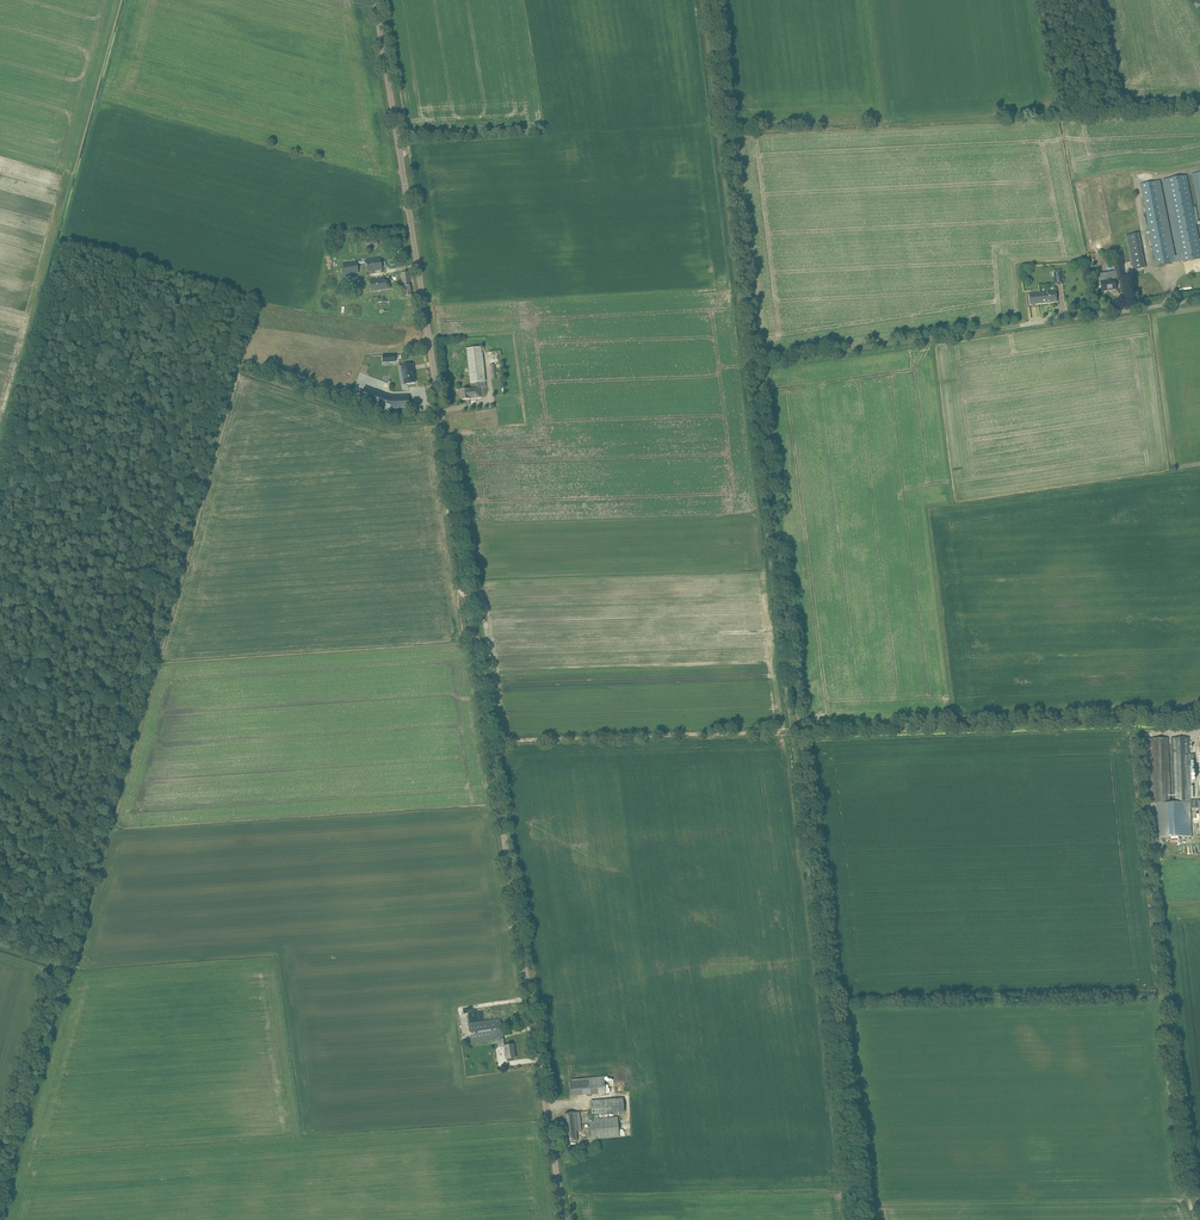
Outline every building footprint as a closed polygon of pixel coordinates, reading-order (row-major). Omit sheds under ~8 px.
[(1140,184),(1157,267),(1172,264),(1172,263),(1184,261),(1184,262),(1199,259),(1199,248),(1185,175),(1167,179),(1182,255),(1171,257),(1155,181),(1140,184)] [(1133,270),(1145,268),(1138,233),(1126,235),(1133,270)] [(1113,255),(1116,272),(1108,273),(1109,280),(1100,282),(1102,291),(1108,290),(1108,289),(1116,288),(1115,281),(1117,280),(1116,273),(1124,272),(1122,265),(1124,264),(1123,254),(1113,255)] [(380,258),(365,260),(367,272),(382,270),(380,258)] [(357,263),(343,265),(344,274),(358,273),(357,263)] [(1061,270),(1054,271),(1054,275),(1056,275),(1057,279),(1062,279),(1061,274),(1061,270)] [(402,287),(403,297),(411,296),(408,272),(401,273),(403,287),(402,287)] [(384,279),(368,281),(370,292),(390,289),(390,283),(387,284),(386,283),(385,283),(384,279)] [(1029,294),(1030,305),(1057,302),(1056,291),(1029,294)] [(413,371),(414,371),(413,364),(400,366),(401,373),(404,373),(406,384),(415,382),(413,371)] [(364,387),(359,401),(390,412),(390,408),(390,396),(364,387)] [(462,400),(481,397),(479,388),(460,390),(462,400)] [(390,396),(390,408),(409,408),(409,396),(390,396)] [(1157,838),(1175,837),(1175,841),(1178,841),(1178,837),(1191,837),(1190,808),(1198,808),(1199,817),(1195,818),(1195,821),(1199,821),(1199,834),(1199,801),(1199,800),(1191,800),(1188,737),(1171,738),(1173,801),(1170,801),(1168,738),(1149,739),(1152,804),(1156,803),(1157,838)] [(495,1019),(469,1023),(472,1041),(472,1043),(492,1040),(504,1039),(501,1018),(495,1019)] [(505,1046),(507,1059),(510,1058),(515,1057),(514,1044),(505,1046)] [(604,1077),(570,1080),(572,1096),(606,1093),(604,1077)] [(625,1112),(624,1098),(591,1101),(592,1114),(625,1112)] [(579,1112),(564,1114),(567,1142),(578,1140),(577,1131),(581,1130),(579,1112)] [(620,1137),(618,1117),(590,1120),(591,1139),(620,1137)]
